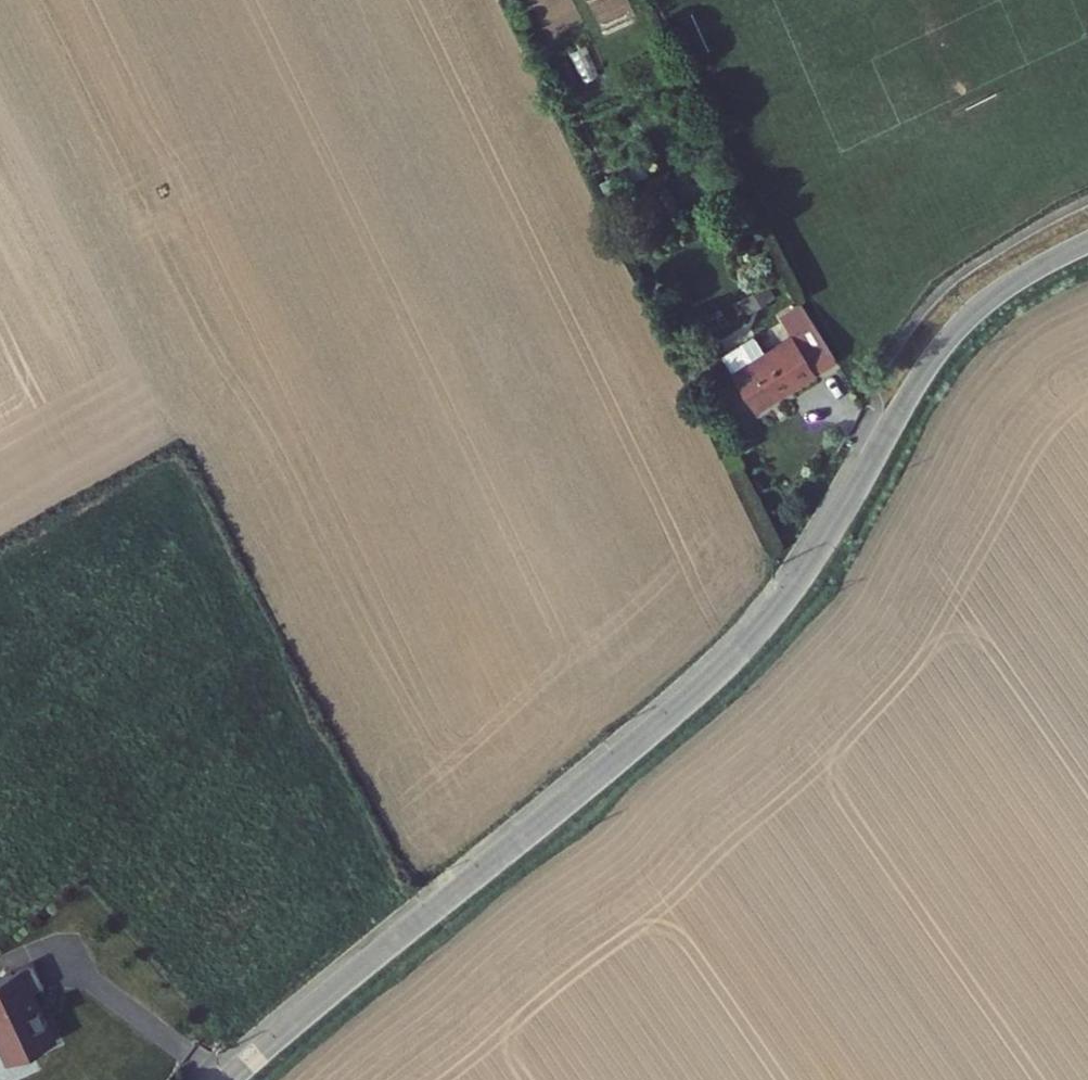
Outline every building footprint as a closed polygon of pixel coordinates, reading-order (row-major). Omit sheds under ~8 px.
[(731,358),(750,398),(838,355),(809,298),(783,310),(791,328),(731,358)] [(57,1040),(34,992),(47,986),(36,962),(0,979),(0,1038),(12,1062),(57,1040)]
